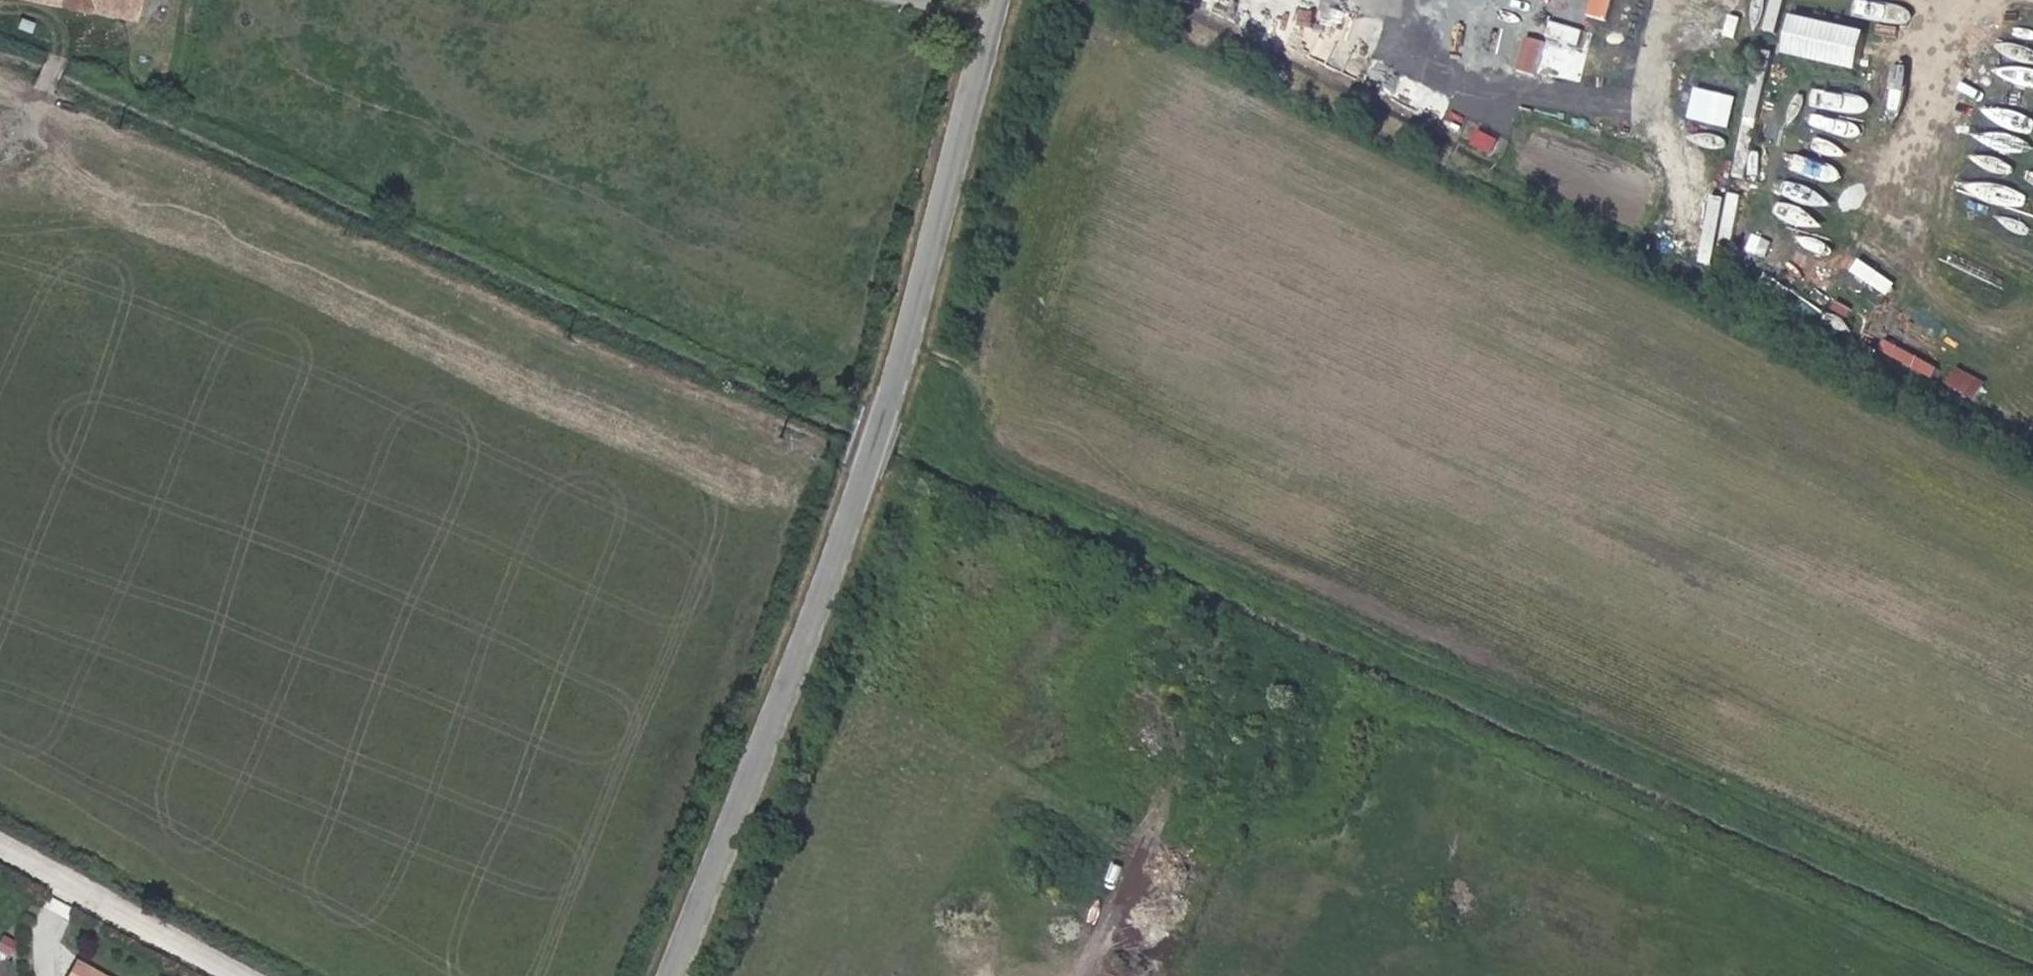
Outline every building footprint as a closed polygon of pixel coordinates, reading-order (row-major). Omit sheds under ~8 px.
[(128,15),(131,0),(54,0),(128,15)] [(1856,18),(1882,22),(1884,7),(1858,3),(1856,18)] [(1865,33),(1792,16),(1783,55),(1856,72),(1865,33)] [(1733,177),(1745,179),(1769,51),(1757,49),(1733,177)] [(1808,105),(1865,117),(1868,99),(1812,88),(1808,105)] [(1485,94),(1479,140),(1503,143),(1508,97),(1485,94)] [(1459,112),(1452,132),(1466,136),(1473,116),(1459,112)] [(1847,182),(1854,151),(1781,134),(1774,166),(1847,182)] [(1730,194),(1715,252),(1728,255),(1743,197),(1730,194)] [(75,964),(68,975),(90,975),(92,973),(75,964)]
